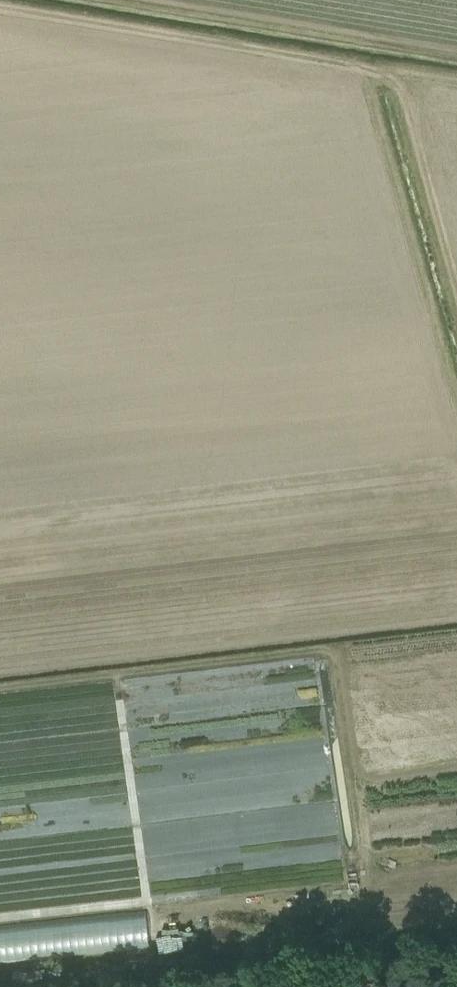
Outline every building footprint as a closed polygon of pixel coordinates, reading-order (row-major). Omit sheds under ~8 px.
[(0,888),(0,920),(179,900),(175,868),(0,888)]
